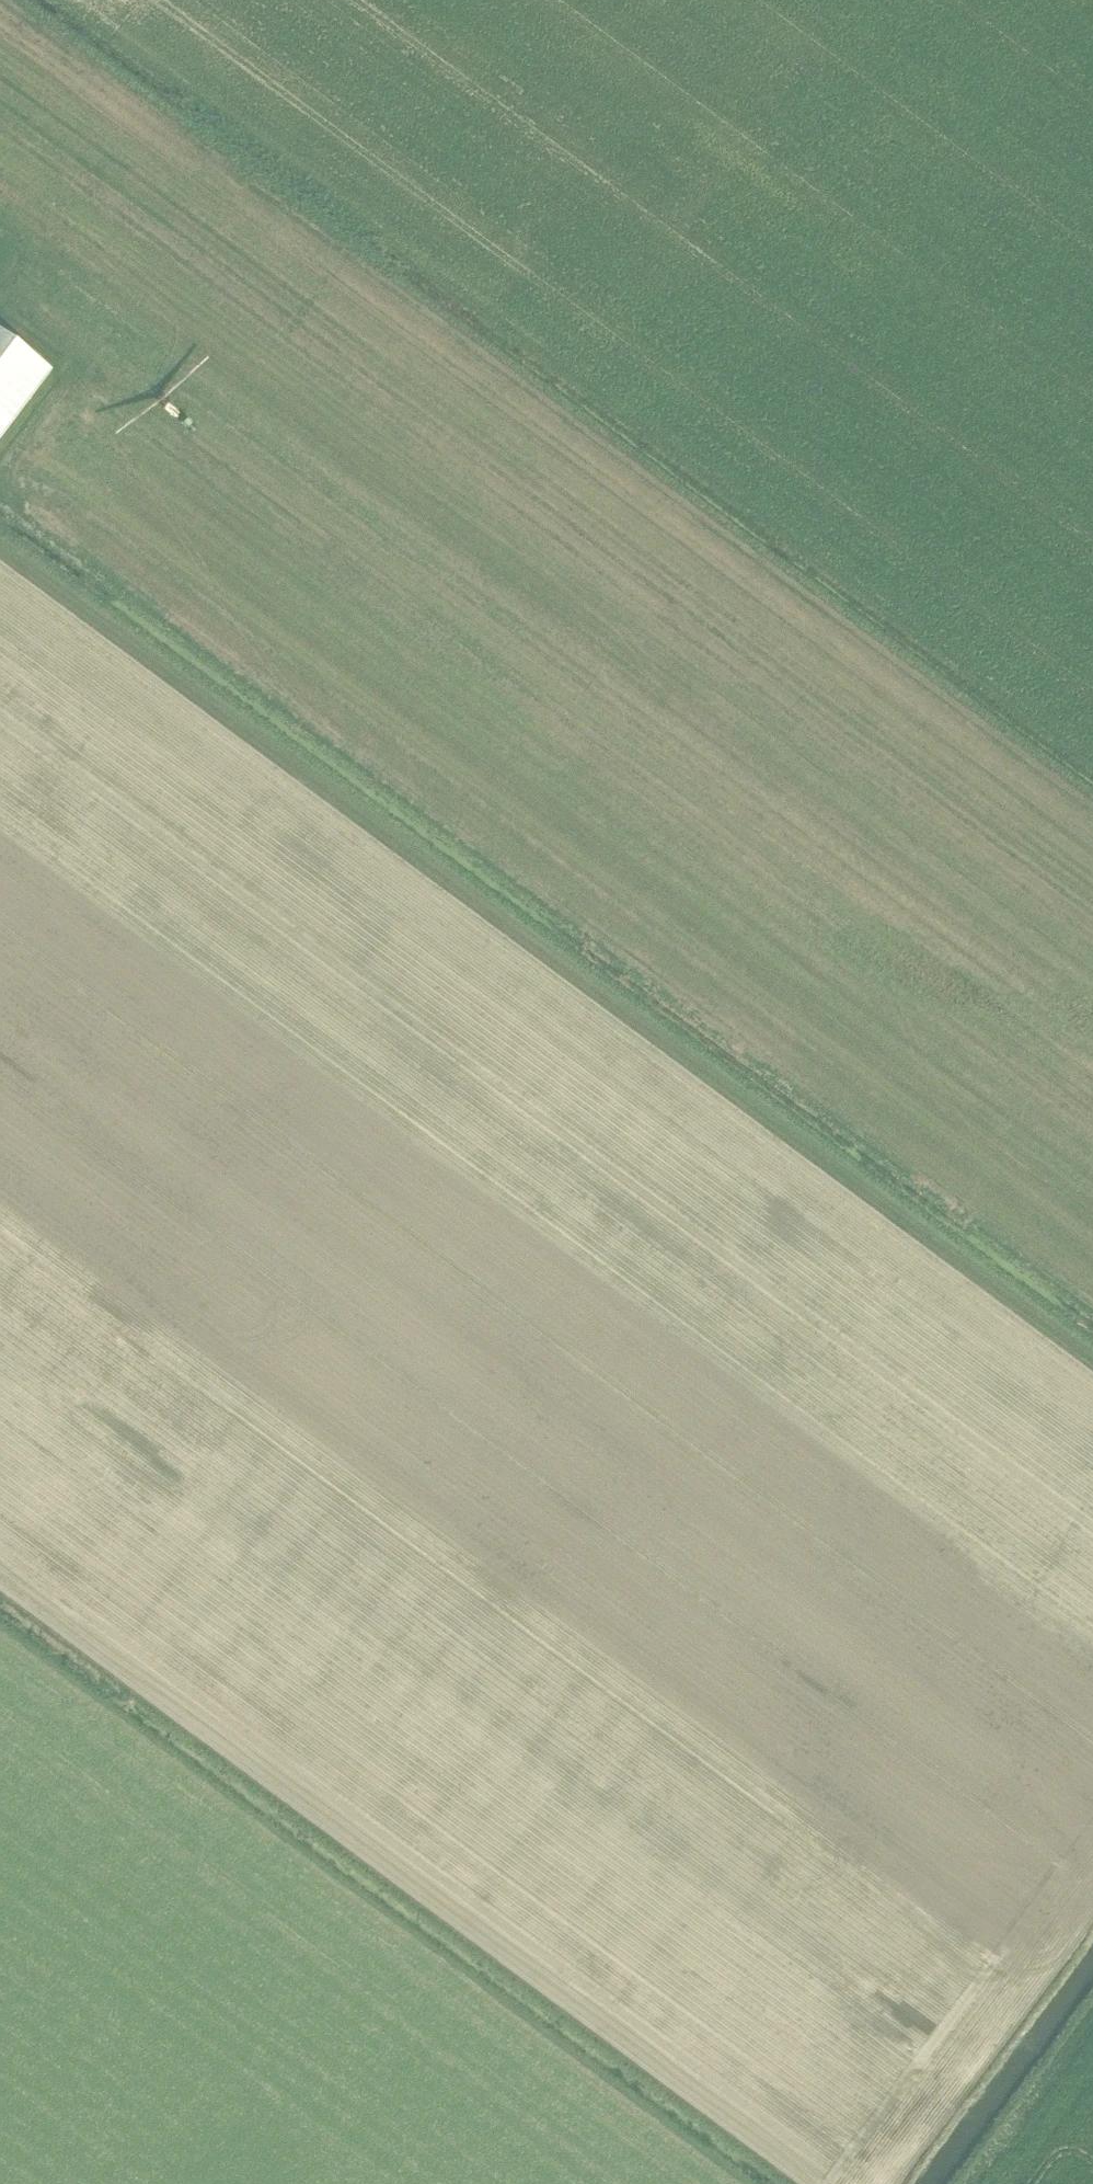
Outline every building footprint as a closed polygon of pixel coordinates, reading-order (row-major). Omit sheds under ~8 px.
[(0,331),(0,443),(53,372),(0,331)]
